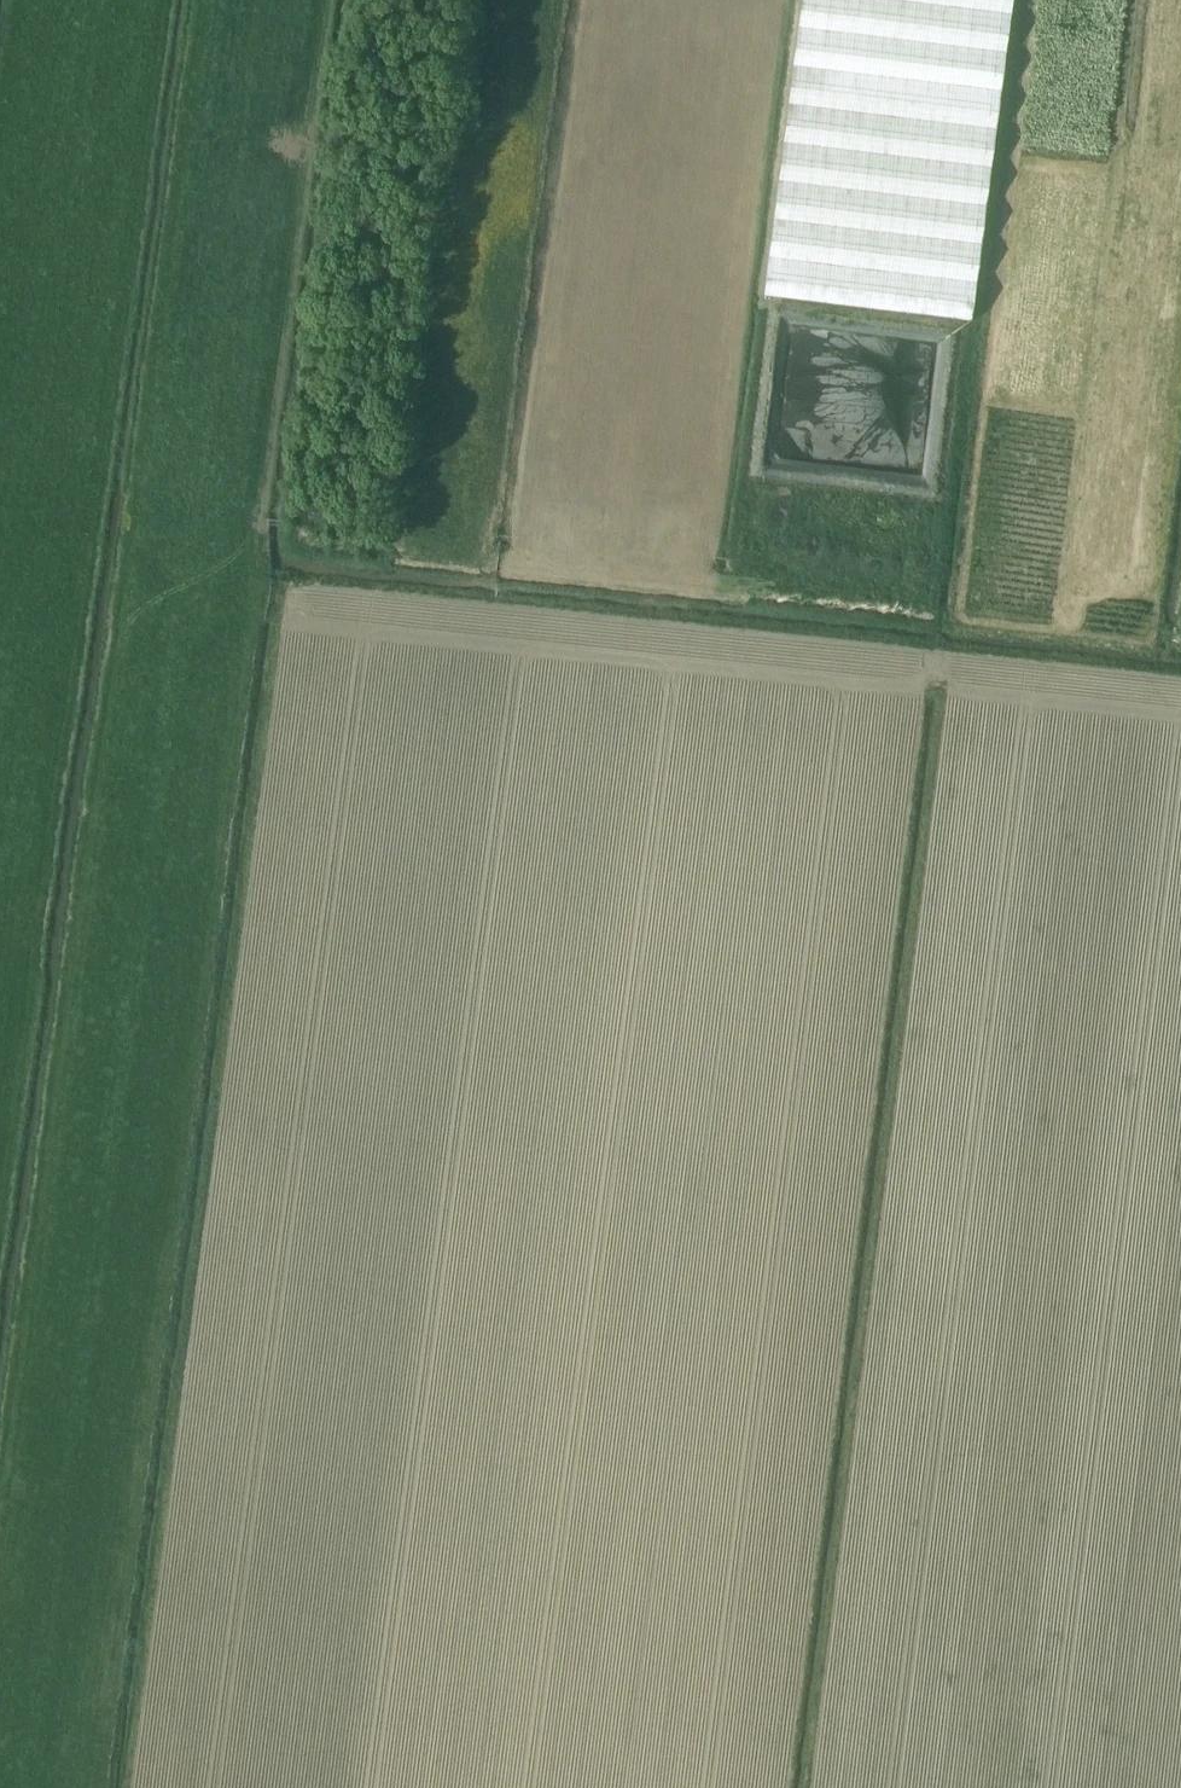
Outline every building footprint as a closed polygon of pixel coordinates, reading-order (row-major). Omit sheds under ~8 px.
[(767,290),(974,316),(1015,0),(803,0),(767,290)]
